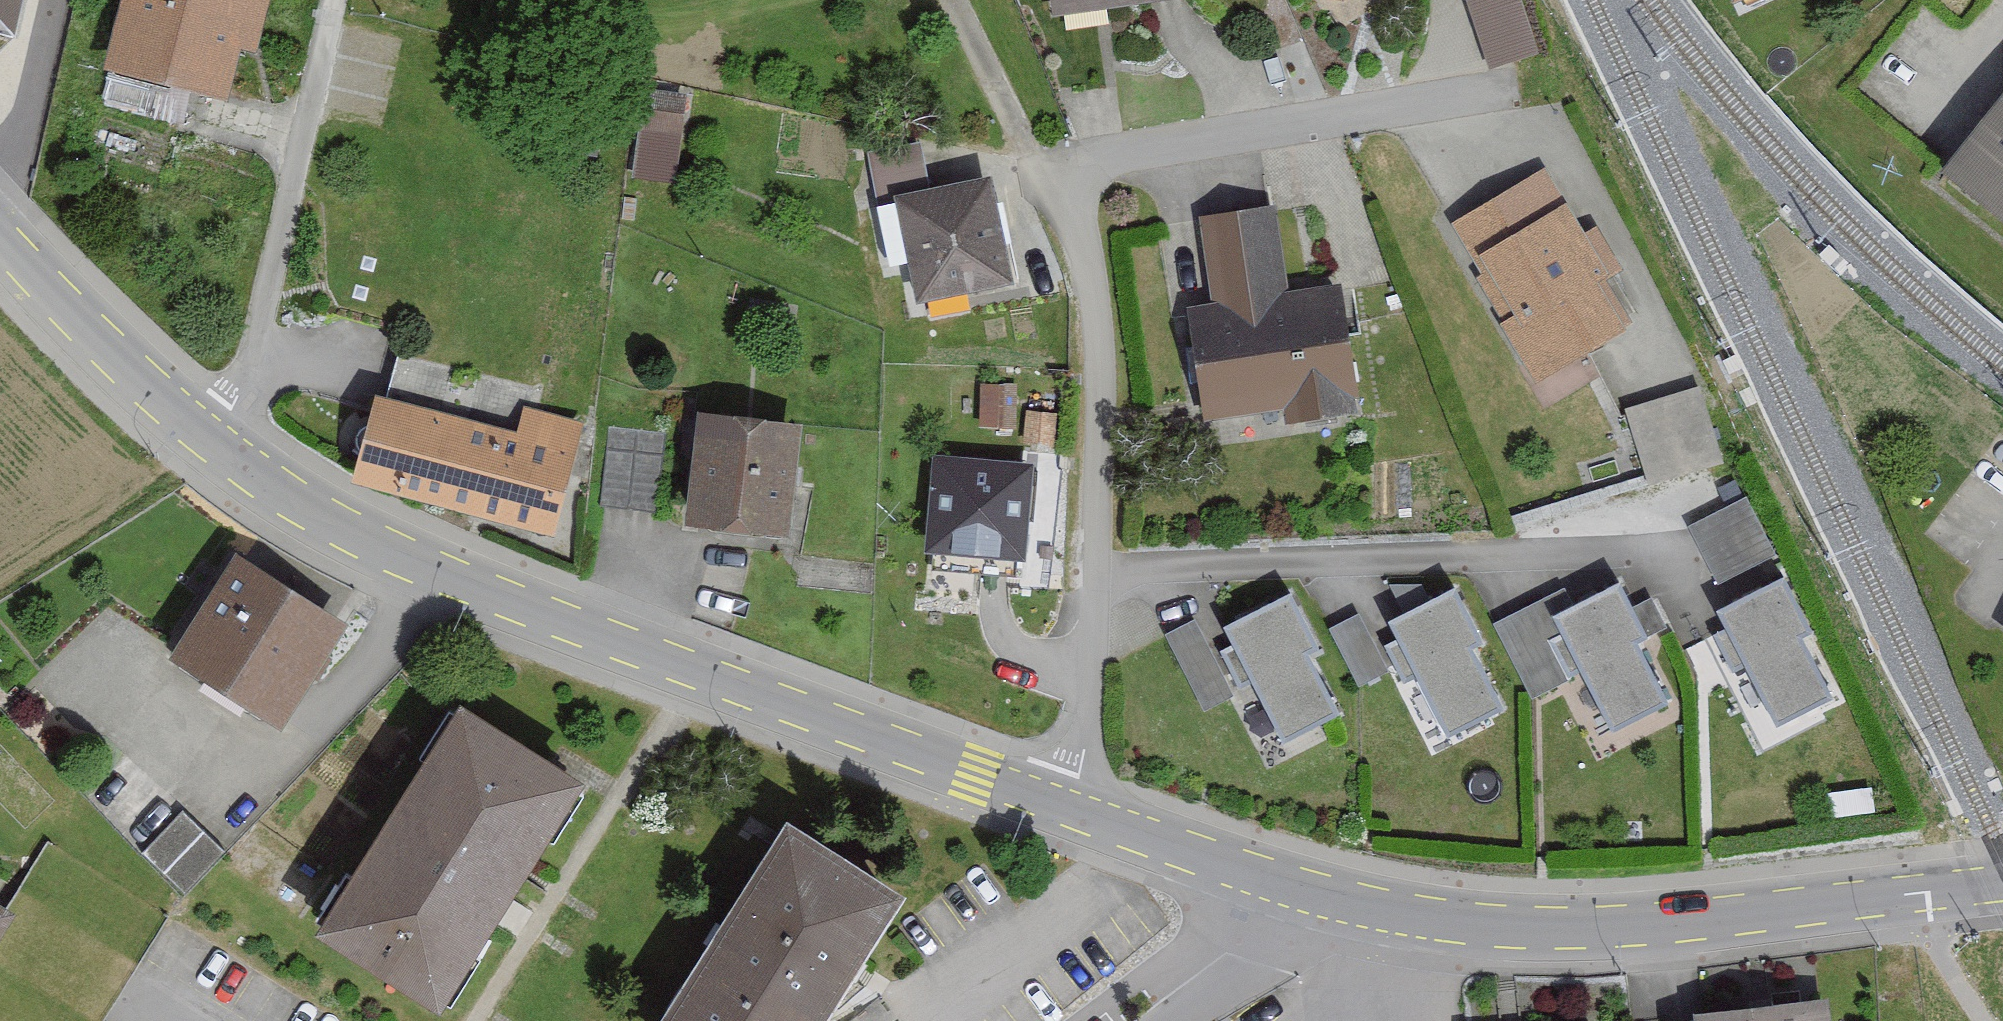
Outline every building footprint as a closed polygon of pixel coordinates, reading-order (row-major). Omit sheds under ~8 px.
[(12,32),(20,0),(0,0),(0,20),(12,32)] [(256,0),(121,0),(100,80),(221,112),(235,60),(255,66),(272,4),(256,0)] [(1194,0),(1050,0),(1053,24),(1195,5),(1194,0)] [(1545,46),(1533,0),(1475,0),(1491,60),(1545,46)] [(1735,13),(1764,0),(1729,0),(1735,13)] [(678,100),(642,98),(636,177),(672,179),(678,100)] [(2002,228),(2002,109),(1944,181),(2002,228)] [(1010,292),(991,184),(927,195),(918,144),(864,154),(887,286),(912,281),(916,308),(1010,292)] [(1580,245),(1544,180),(1446,234),(1535,396),(1632,343),(1603,291),(1622,281),(1597,235),(1580,245)] [(1285,303),(1275,216),(1196,225),(1205,313),(1188,315),(1200,427),(1281,418),(1283,433),(1362,424),(1348,296),(1285,303)] [(1714,381),(1632,395),(1645,470),(1727,456),(1714,381)] [(1013,437),(1013,392),(978,392),(978,437),(1013,437)] [(580,428),(523,412),(515,444),(381,407),(359,489),(549,540),(580,428)] [(1051,420),(1024,420),(1024,453),(1050,453),(1051,420)] [(803,431),(703,421),(693,528),(792,538),(803,431)] [(1030,474),(933,468),(927,563),(1024,569),(1030,474)] [(1769,562),(1743,508),(1689,534),(1715,588),(1769,562)] [(347,641),(224,567),(162,667),(285,742),(347,641)] [(1809,645),(1782,589),(1716,620),(1726,640),(1713,647),(1747,717),(1762,710),(1773,733),(1827,707),(1799,650),(1809,645)] [(1648,647),(1621,590),(1555,622),(1565,642),(1552,648),(1586,719),(1601,712),(1612,735),(1666,709),(1639,652),(1648,647)] [(1483,653),(1456,596),(1390,627),(1400,648),(1386,654),(1420,725),(1436,717),(1447,741),(1501,715),(1473,657),(1483,653)] [(1317,658),(1290,601),(1224,633),(1234,653),(1220,659),(1254,730),(1270,723),(1281,746),(1335,720),(1307,663),(1317,658)] [(1563,687),(1527,615),(1491,632),(1527,705),(1563,687)] [(1383,679),(1355,622),(1327,635),(1355,692),(1383,679)] [(1227,702),(1192,630),(1164,643),(1200,716),(1227,702)] [(461,715),(320,950),(440,1020),(445,1020),(585,789),(461,715)] [(223,864),(180,821),(140,862),(183,904),(223,864)] [(789,831),(670,1020),(830,1020),(904,904),(789,831)] [(0,912),(0,935),(10,918),(0,912)] [(1826,1005),(1696,1018),(1696,1020),(1828,1020),(1826,1005)]
